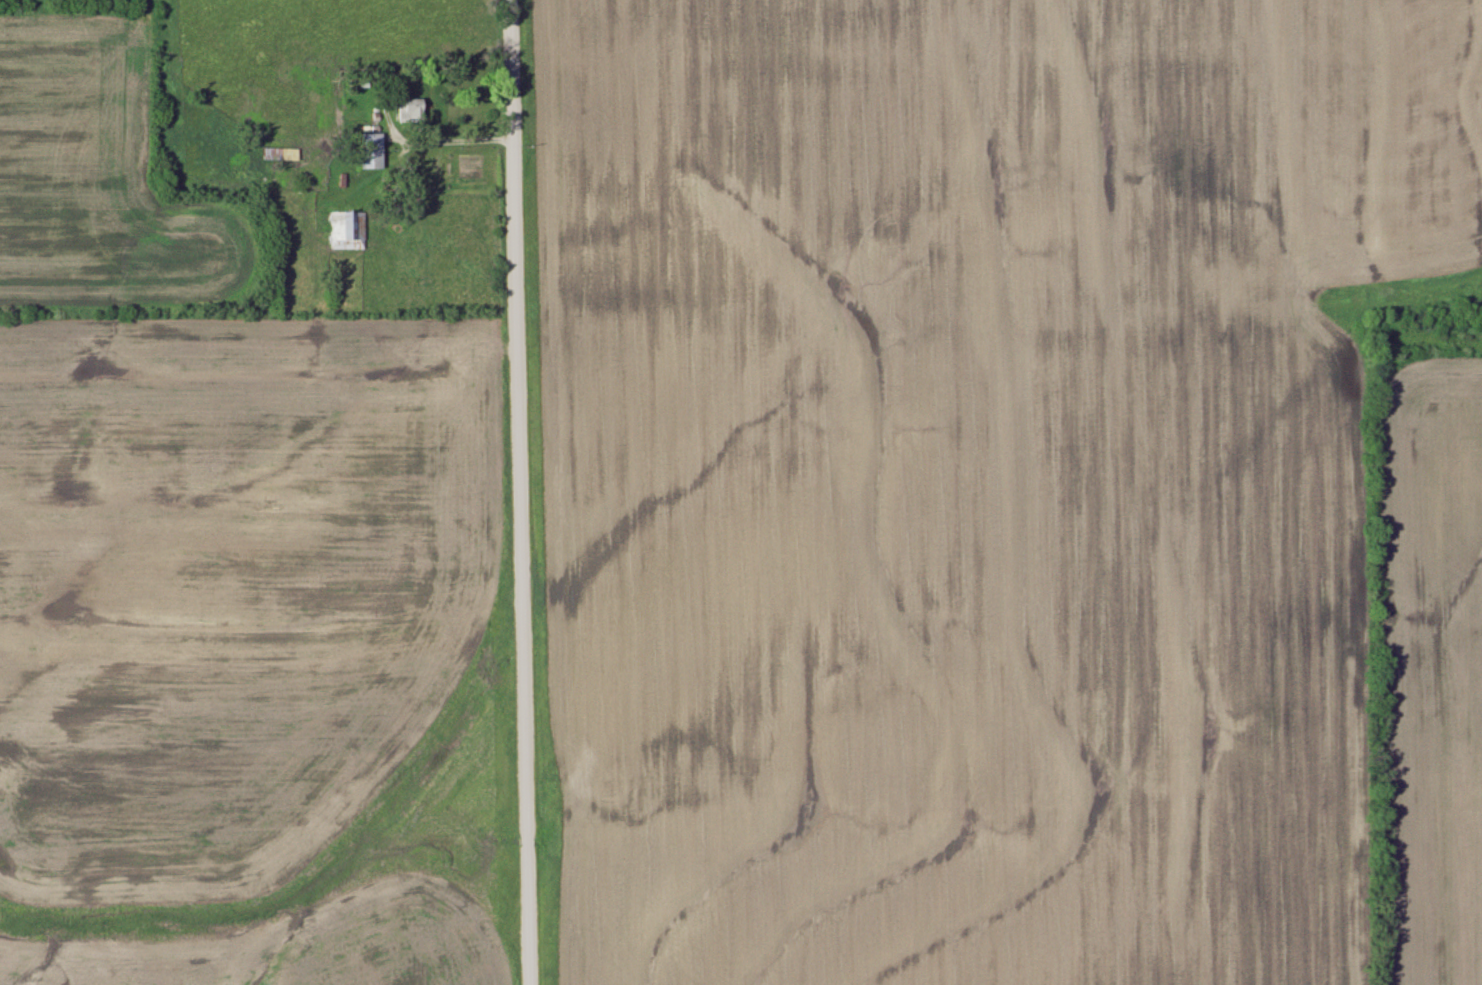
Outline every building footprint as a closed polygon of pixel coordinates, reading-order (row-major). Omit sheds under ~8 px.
[(396,99),(396,121),(419,121),(419,99),(396,99)] [(379,169),(379,133),(359,133),(359,169),(379,169)] [(295,159),(295,149),(275,149),(275,159),(295,159)] [(362,250),(362,211),(327,211),(327,250),(362,250)]
